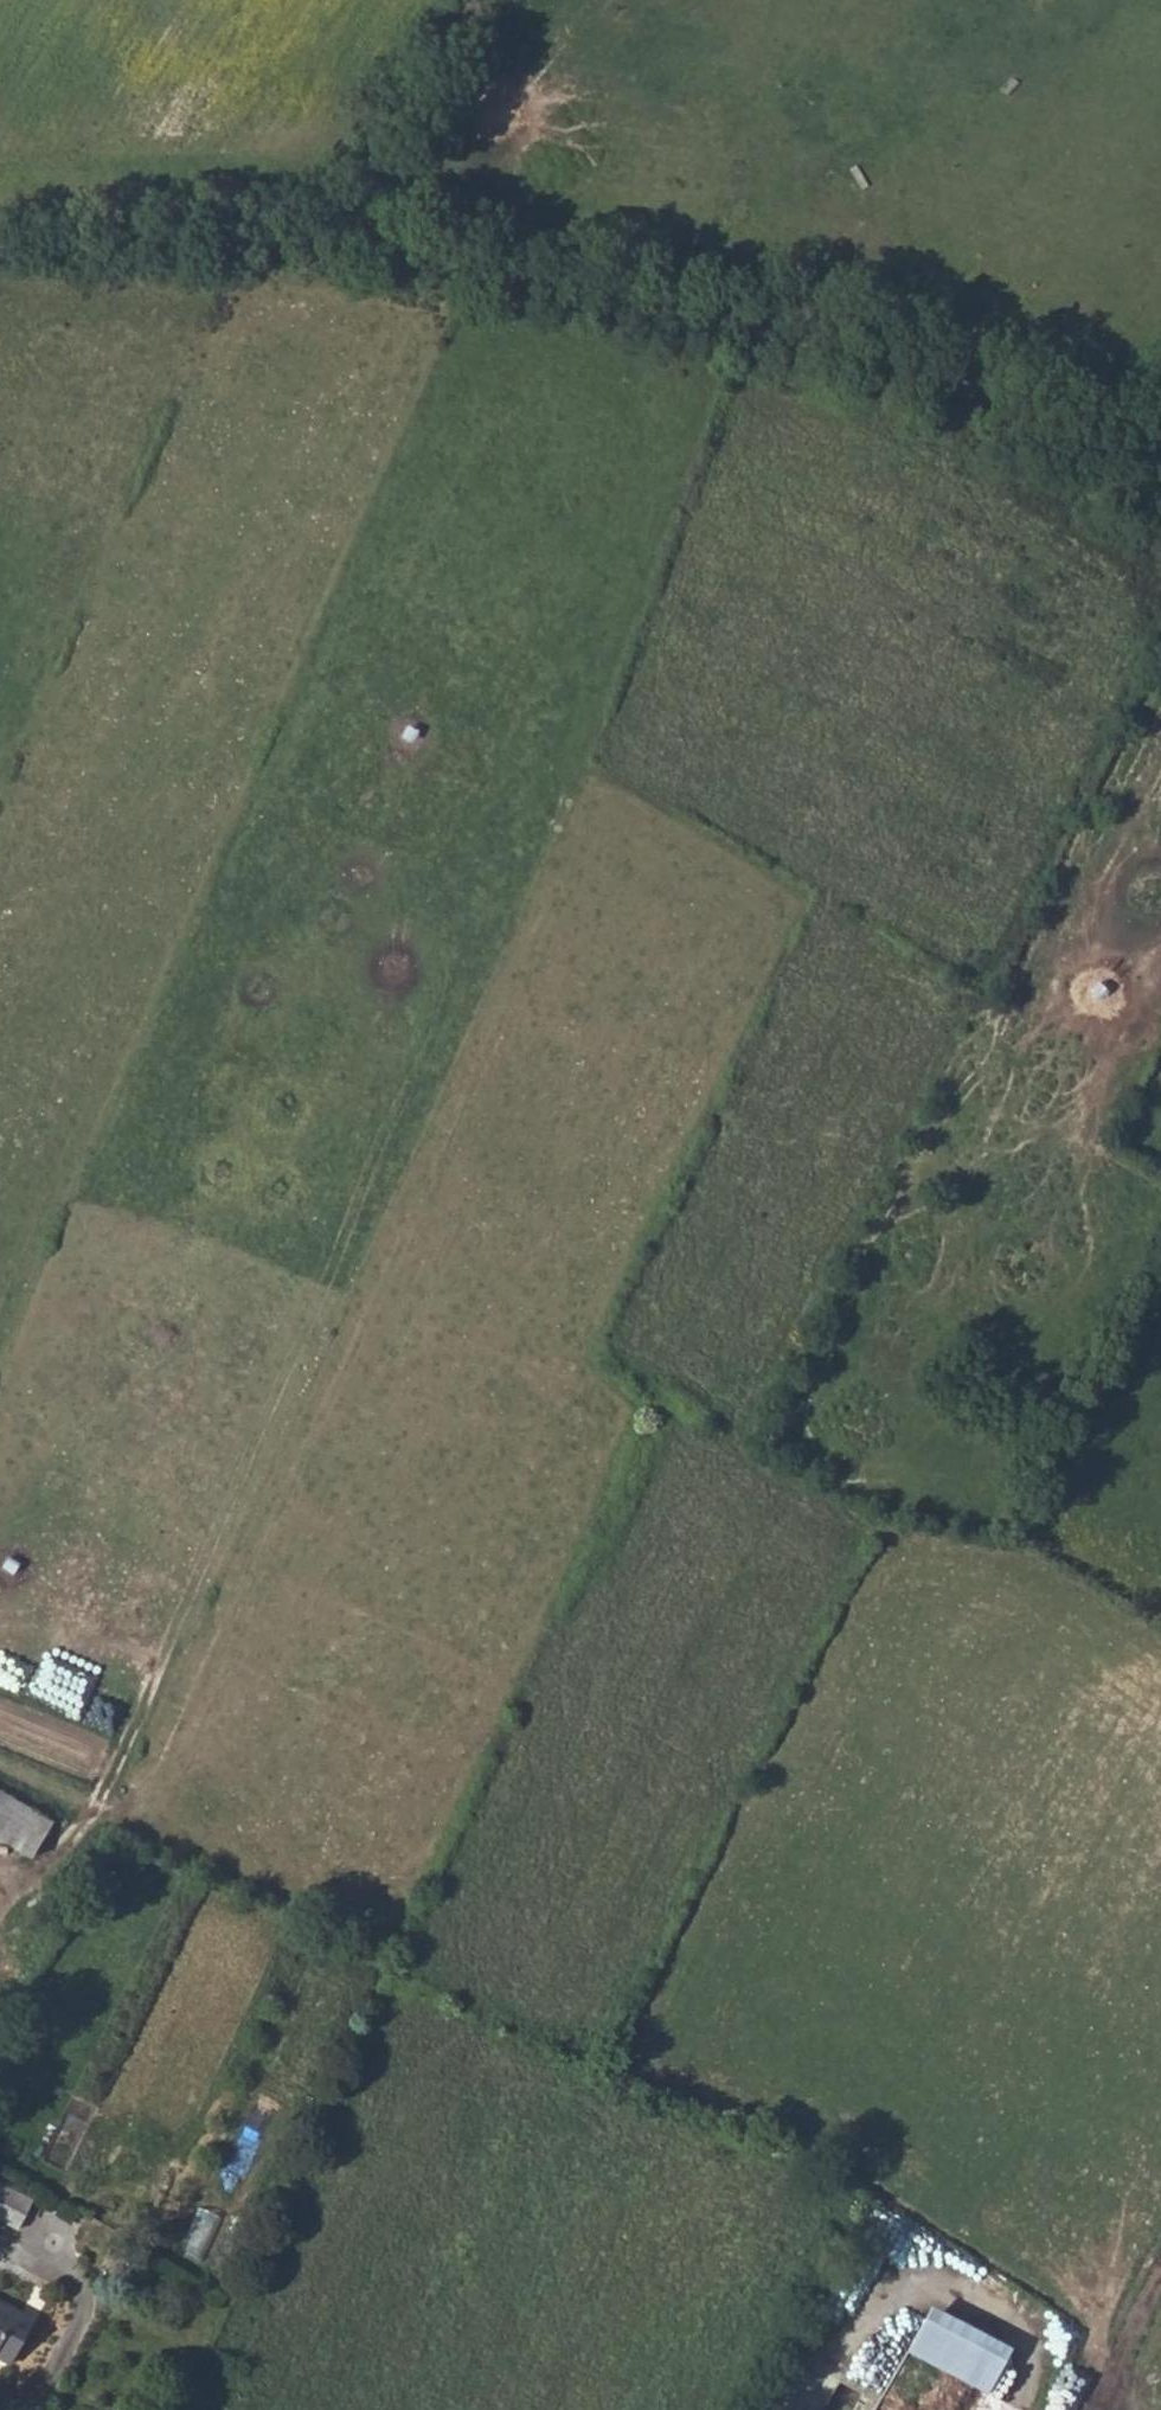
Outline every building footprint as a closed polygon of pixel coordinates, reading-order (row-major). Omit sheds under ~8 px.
[(19,2197),(4,2224),(40,2243),(55,2216),(19,2197)] [(183,2248),(205,2256),(221,2212),(199,2204),(183,2248)] [(928,2304),(906,2353),(988,2393),(1011,2346),(928,2304)] [(16,2374),(21,2368),(39,2379),(62,2337),(0,2306),(0,2366),(16,2374)]
